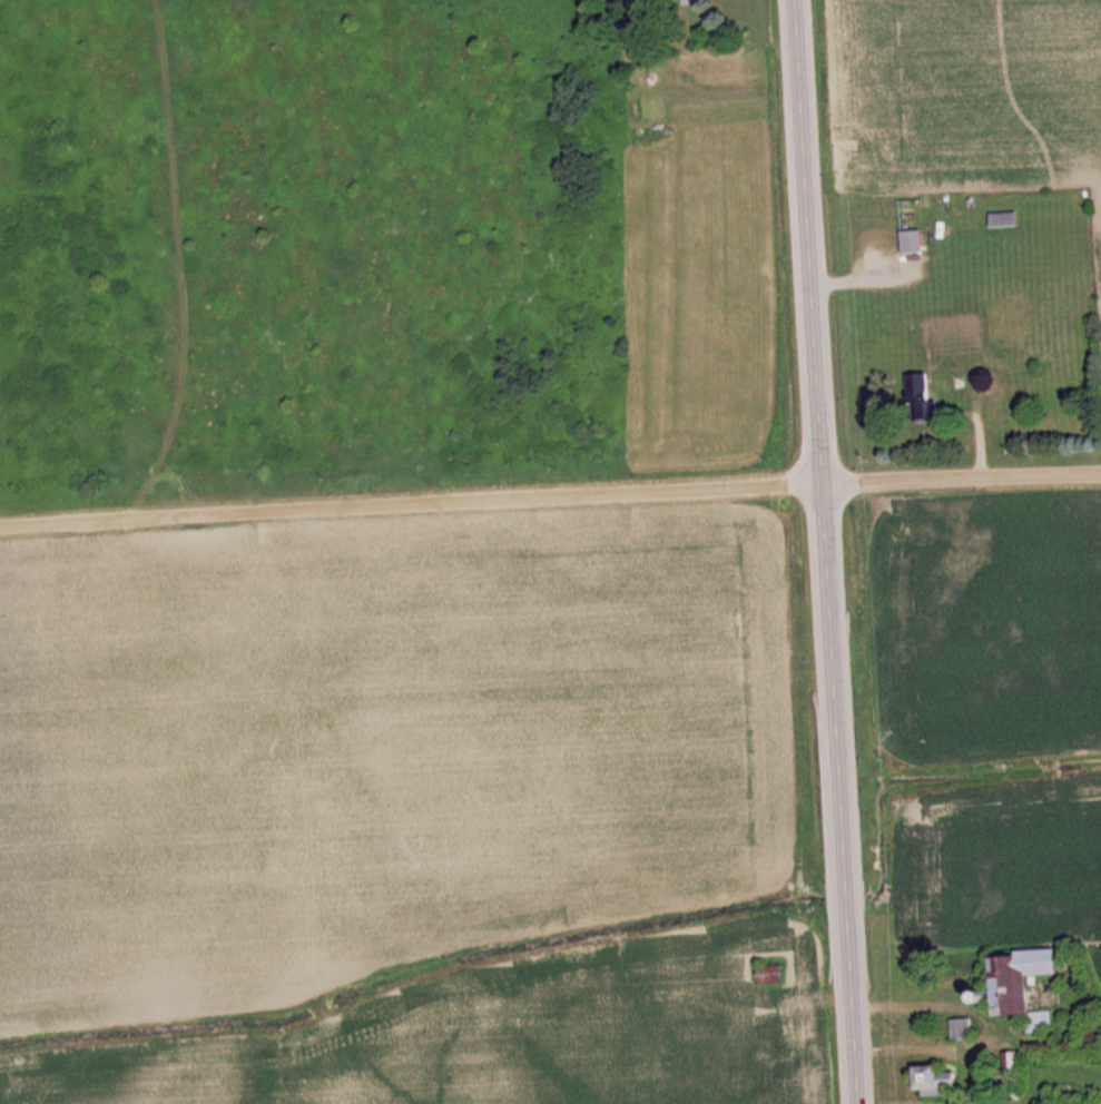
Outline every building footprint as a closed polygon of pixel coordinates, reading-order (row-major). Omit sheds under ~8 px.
[(997,215),(997,226),(1020,226),(1020,215),(997,215)] [(926,232),(906,232),(906,254),(926,254),(926,232)] [(935,376),(910,376),(910,411),(935,411),(935,376)] [(1001,953),(1003,991),(979,992),(980,1003),(1004,1002),(1005,1016),(1029,1015),(1029,1033),(1056,1032),(1055,1008),(1061,1007),(1059,974),(1071,974),(1070,950),(1001,953)] [(766,984),(788,982),(787,966),(765,967),(766,984)] [(949,1073),(949,1065),(926,1065),(926,1094),(967,1094),(967,1073),(949,1073)]
